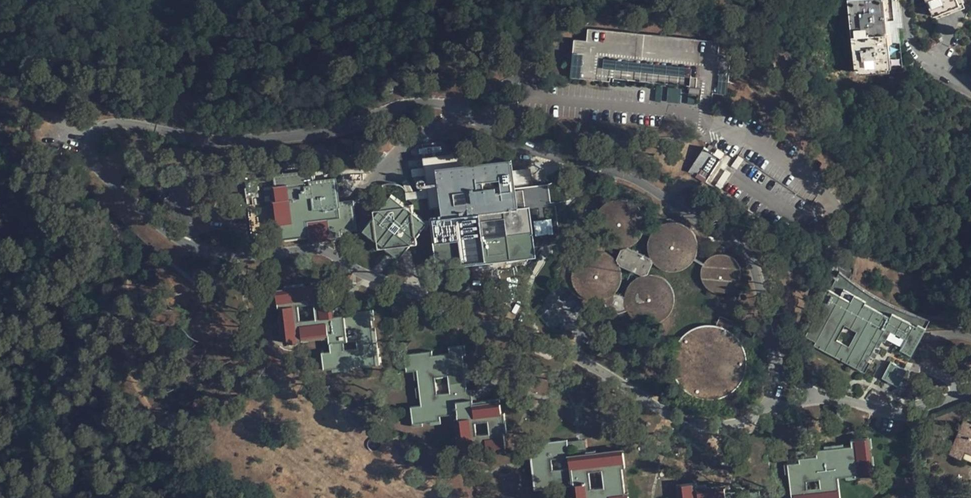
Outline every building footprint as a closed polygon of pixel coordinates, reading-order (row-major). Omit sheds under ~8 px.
[(889,70),(881,0),(850,0),(857,73),(889,70)] [(960,5),(958,0),(928,0),(934,16),(960,5)] [(721,39),(589,25),(587,37),(575,36),(572,62),(573,63),(572,75),(629,81),(629,78),(690,84),(689,91),(702,93),(702,90),(726,92),(728,79),(729,79),(732,53),(719,51),(721,39)] [(706,180),(721,157),(702,145),(687,169),(706,180)] [(511,160),(491,162),(475,164),(474,152),(425,157),(430,206),(442,205),(443,217),(433,219),(438,266),(534,255),(534,251),(529,207),(517,208),(516,202),(515,191),(511,160)] [(326,220),(328,235),(340,234),(357,231),(354,201),(338,202),(335,178),(314,180),(313,171),(273,176),(276,202),(274,202),(277,225),(281,225),(282,239),(308,236),(307,223),(326,220)] [(417,236),(422,228),(417,229),(417,222),(422,221),(413,214),(412,205),(402,205),(390,195),(381,207),(370,207),(372,219),(363,230),(374,238),(375,249),(387,248),(398,257),(407,245),(417,245),(417,236)] [(609,246),(619,248),(627,246),(638,238),(641,232),(643,226),(643,222),(643,217),(641,211),(638,206),(634,202),(629,200),(624,197),(618,197),(611,197),(603,202),(598,207),(594,213),(593,220),(593,228),(596,234),(599,239),(603,243),(609,246)] [(552,234),(551,220),(531,221),(533,236),(552,234)] [(647,249),(649,256),(653,262),(658,267),(663,269),(669,271),(674,271),(681,269),(688,266),(693,261),(697,253),(698,247),(698,239),(694,232),(689,226),(684,222),(677,220),(670,220),(665,221),(660,223),(654,227),(650,233),(648,239),(647,244),(647,249)] [(620,266),(640,275),(647,273),(653,262),(649,256),(627,246),(619,248),(614,258),(620,266)] [(612,295),(616,292),(619,286),(621,280),(621,273),(620,266),(614,258),(609,253),(601,251),(594,250),(588,251),(584,252),(579,256),(574,261),(571,268),(570,275),(571,283),(576,291),(582,297),(587,300),(596,301),(605,300),(612,295)] [(715,291),(720,292),(726,291),(733,287),(737,282),(740,275),(740,268),(738,263),(734,257),(728,253),(720,252),(713,253),(707,256),(703,261),(700,268),(701,275),(702,281),(706,285),(709,288),(715,291)] [(626,288),(623,295),(624,306),(627,313),(631,318),(637,322),(644,325),(652,324),(659,323),(664,319),(669,314),(673,307),(674,300),(674,294),(671,287),(666,280),(661,277),(654,274),(647,273),(640,275),(631,280),(626,288)] [(359,369),(380,366),(375,333),(373,333),(371,321),(374,319),(372,311),(354,313),(344,315),(334,317),(328,280),(310,282),(310,285),(299,286),(299,284),(277,286),(278,289),(274,290),(277,307),(280,308),(281,316),(279,317),(281,335),(284,336),(285,343),(303,341),(303,339),(327,336),(329,352),(321,353),(324,371),(358,366),(359,369)] [(814,347),(864,371),(869,363),(866,362),(875,344),(877,346),(881,339),(884,340),(889,330),(904,338),(899,348),(910,355),(925,325),(917,321),(915,324),(891,312),(889,315),(865,302),(865,299),(854,293),(849,300),(826,288),(818,305),(820,308),(817,313),(814,312),(805,328),(807,330),(804,338),(815,343),(814,347)] [(624,306),(623,295),(616,292),(612,295),(605,300),(606,303),(618,308),(624,306)] [(343,307),(344,315),(354,313),(352,305),(343,307)] [(732,322),(719,315),(715,323),(705,323),(700,324),(693,326),(685,332),(676,341),(673,348),(671,355),(671,366),(673,373),(676,380),(680,386),(686,391),(690,394),(697,397),(707,399),(714,399),(719,398),(726,395),(731,393),(735,389),(740,384),(744,377),(746,373),(747,368),(747,363),(747,355),(746,350),(743,343),(739,337),(735,333),(729,328),(732,322)] [(465,343),(447,345),(447,354),(432,355),(432,353),(405,355),(406,371),(414,371),(415,379),(417,380),(418,388),(416,388),(416,398),(419,398),(420,405),(410,407),(412,427),(422,426),(423,422),(430,422),(430,425),(440,424),(441,420),(452,419),(454,429),(457,430),(458,436),(455,438),(457,457),(472,456),(472,453),(505,450),(503,433),(506,432),(504,415),(500,415),(498,399),(473,401),(471,392),(465,391),(465,382),(469,381),(468,370),(464,370),(462,351),(466,351),(465,343)] [(880,347),(877,346),(875,344),(866,362),(869,363),(872,363),(880,347)] [(907,369),(890,361),(882,377),(898,385),(907,369)] [(962,420),(948,453),(961,458),(964,450),(967,452),(970,453),(970,424),(962,420)] [(813,451),(814,457),(797,459),(797,464),(785,465),(788,492),(792,492),(792,497),(839,497),(836,476),(854,475),(854,477),(872,476),(868,437),(850,439),(850,446),(813,451)] [(623,493),(621,467),(623,466),(621,449),(586,454),(568,456),(566,443),(565,439),(531,444),(532,452),(529,453),(533,490),(571,485),(572,497),(627,497),(627,494),(623,493)] [(585,441),(566,443),(568,456),(586,454),(585,441)] [(796,453),(797,459),(814,457),(813,451),(796,453)] [(723,485),(707,486),(707,484),(696,484),(695,482),(676,484),(677,497),(725,497),(723,485)] [(723,485),(725,497),(741,497),(740,492),(738,483),(723,485)]
